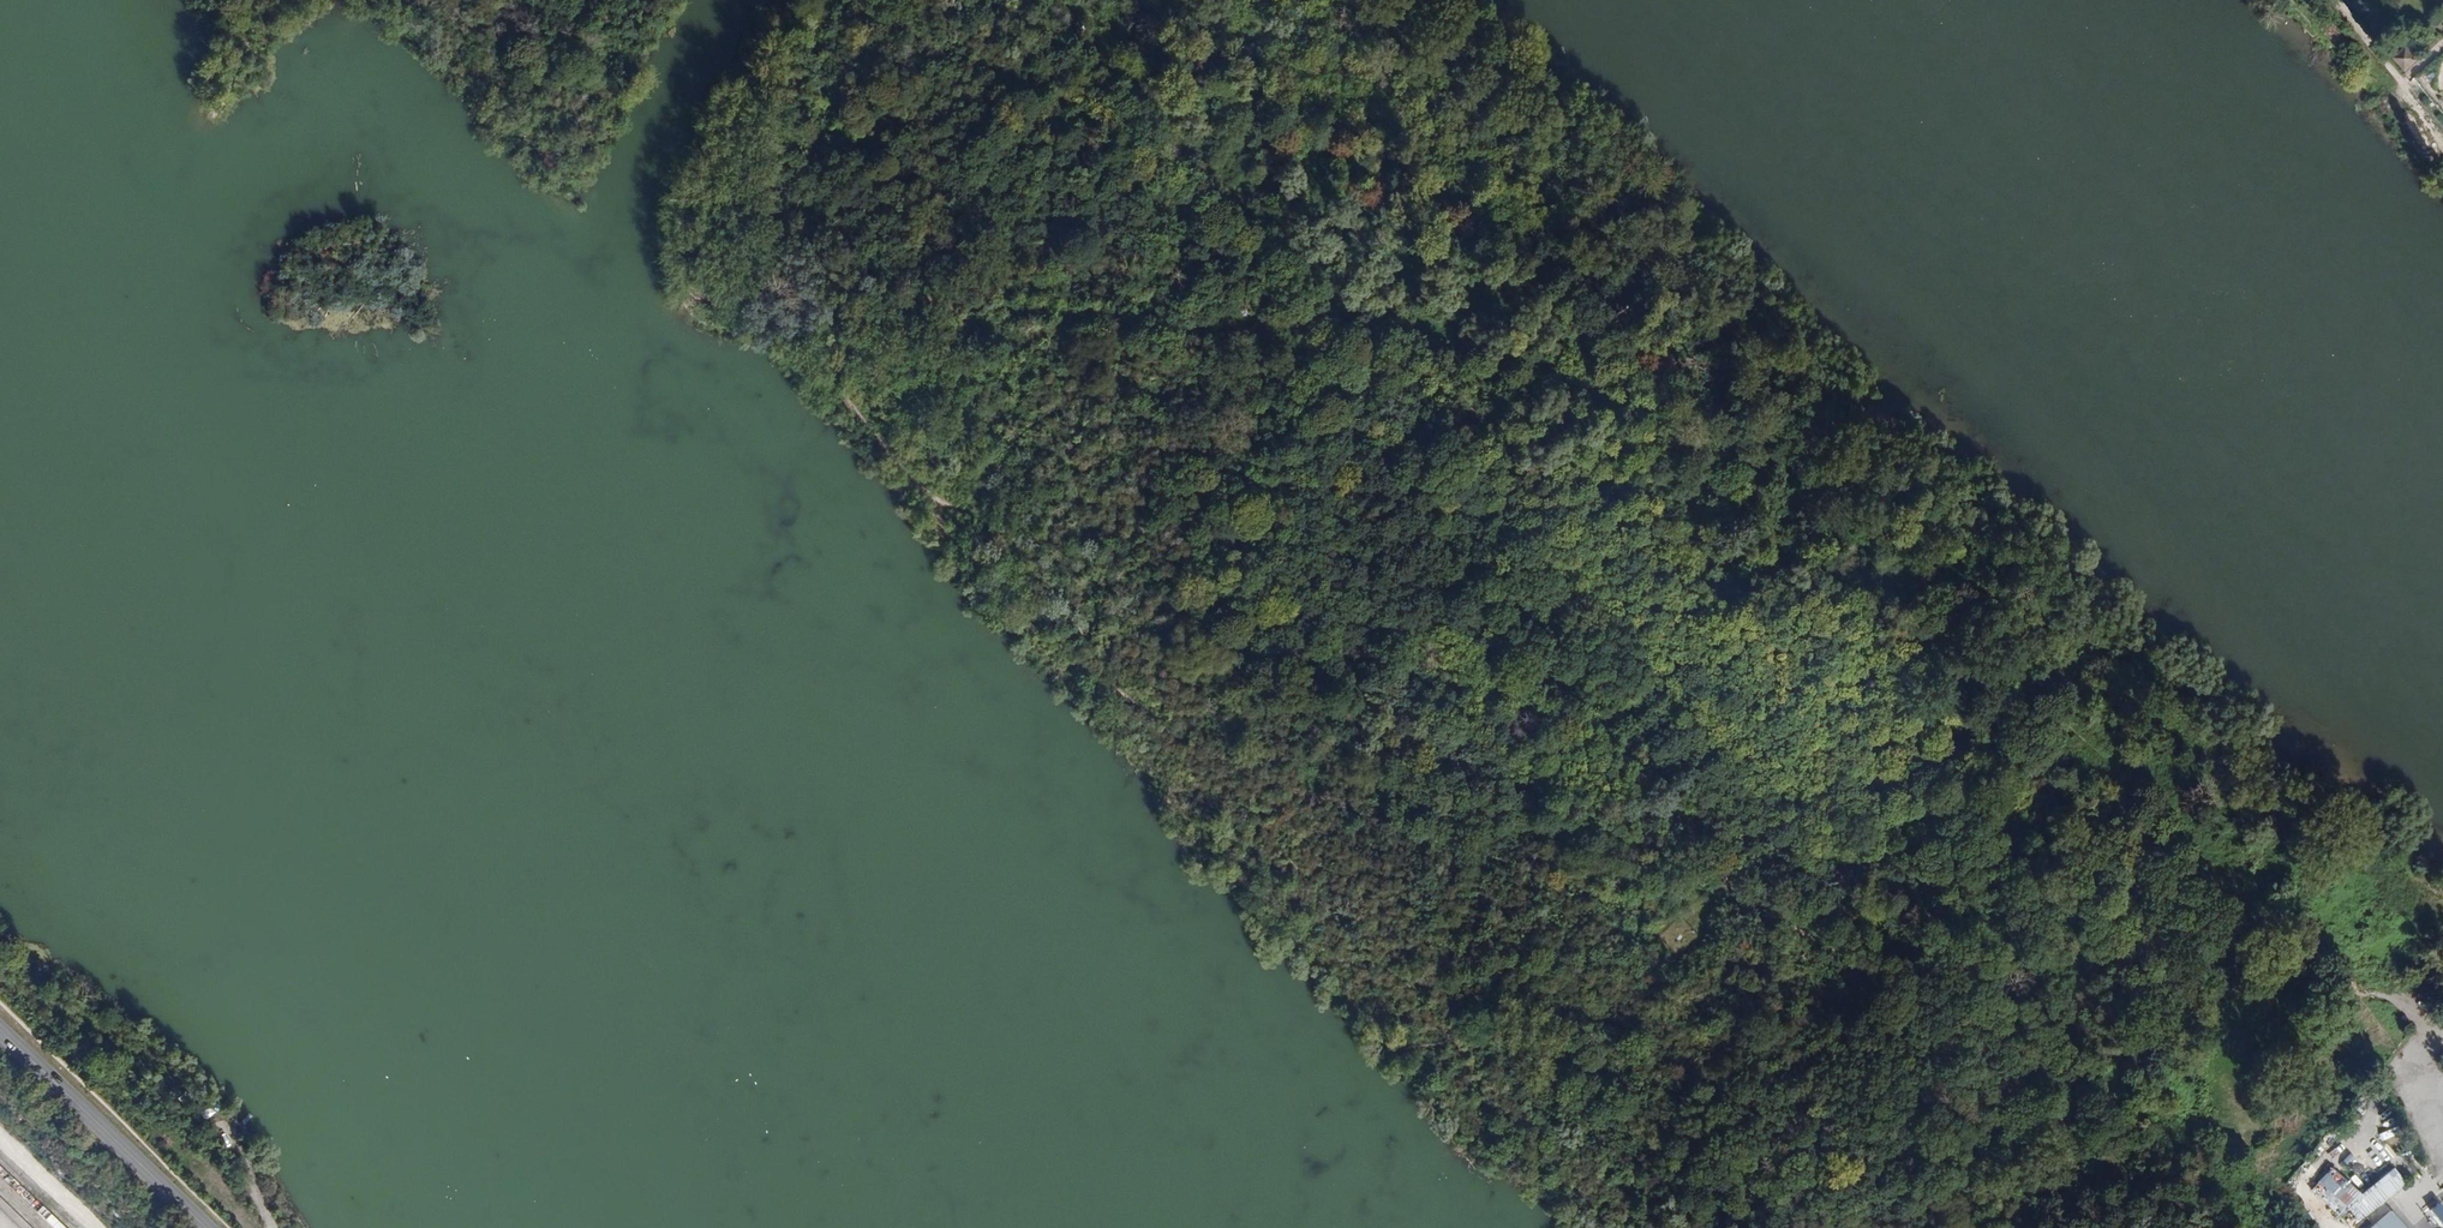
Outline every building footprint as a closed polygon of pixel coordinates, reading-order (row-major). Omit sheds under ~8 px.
[(2394,58),(2405,71),(2408,68),(2400,58),(2408,50),(2406,47),(2394,58)] [(2400,58),(2408,68),(2417,59),(2408,50),(2400,58)] [(2151,851),(2145,865),(2151,869),(2158,855),(2151,851)] [(2430,1170),(2441,1183),(2442,1182),(2442,1166),(2440,1162),(2430,1170)] [(2352,1225),(2404,1184),(2391,1168),(2356,1196),(2333,1167),(2314,1182),(2332,1205),(2335,1203),(2352,1225)] [(2441,1208),(2433,1216),(2442,1227),(2442,1210),(2441,1208)]
